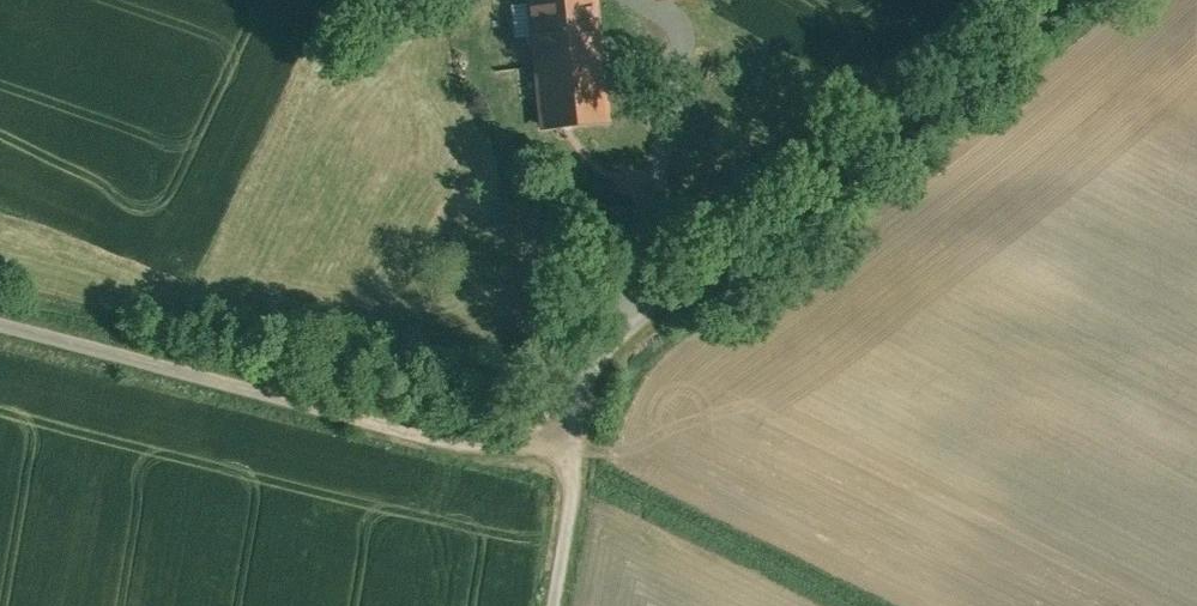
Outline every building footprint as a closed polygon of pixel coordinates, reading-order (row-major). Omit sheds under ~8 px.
[(537,72),(601,65),(594,0),(529,0),(537,72)] [(601,65),(537,72),(543,127),(607,120),(601,65)]
